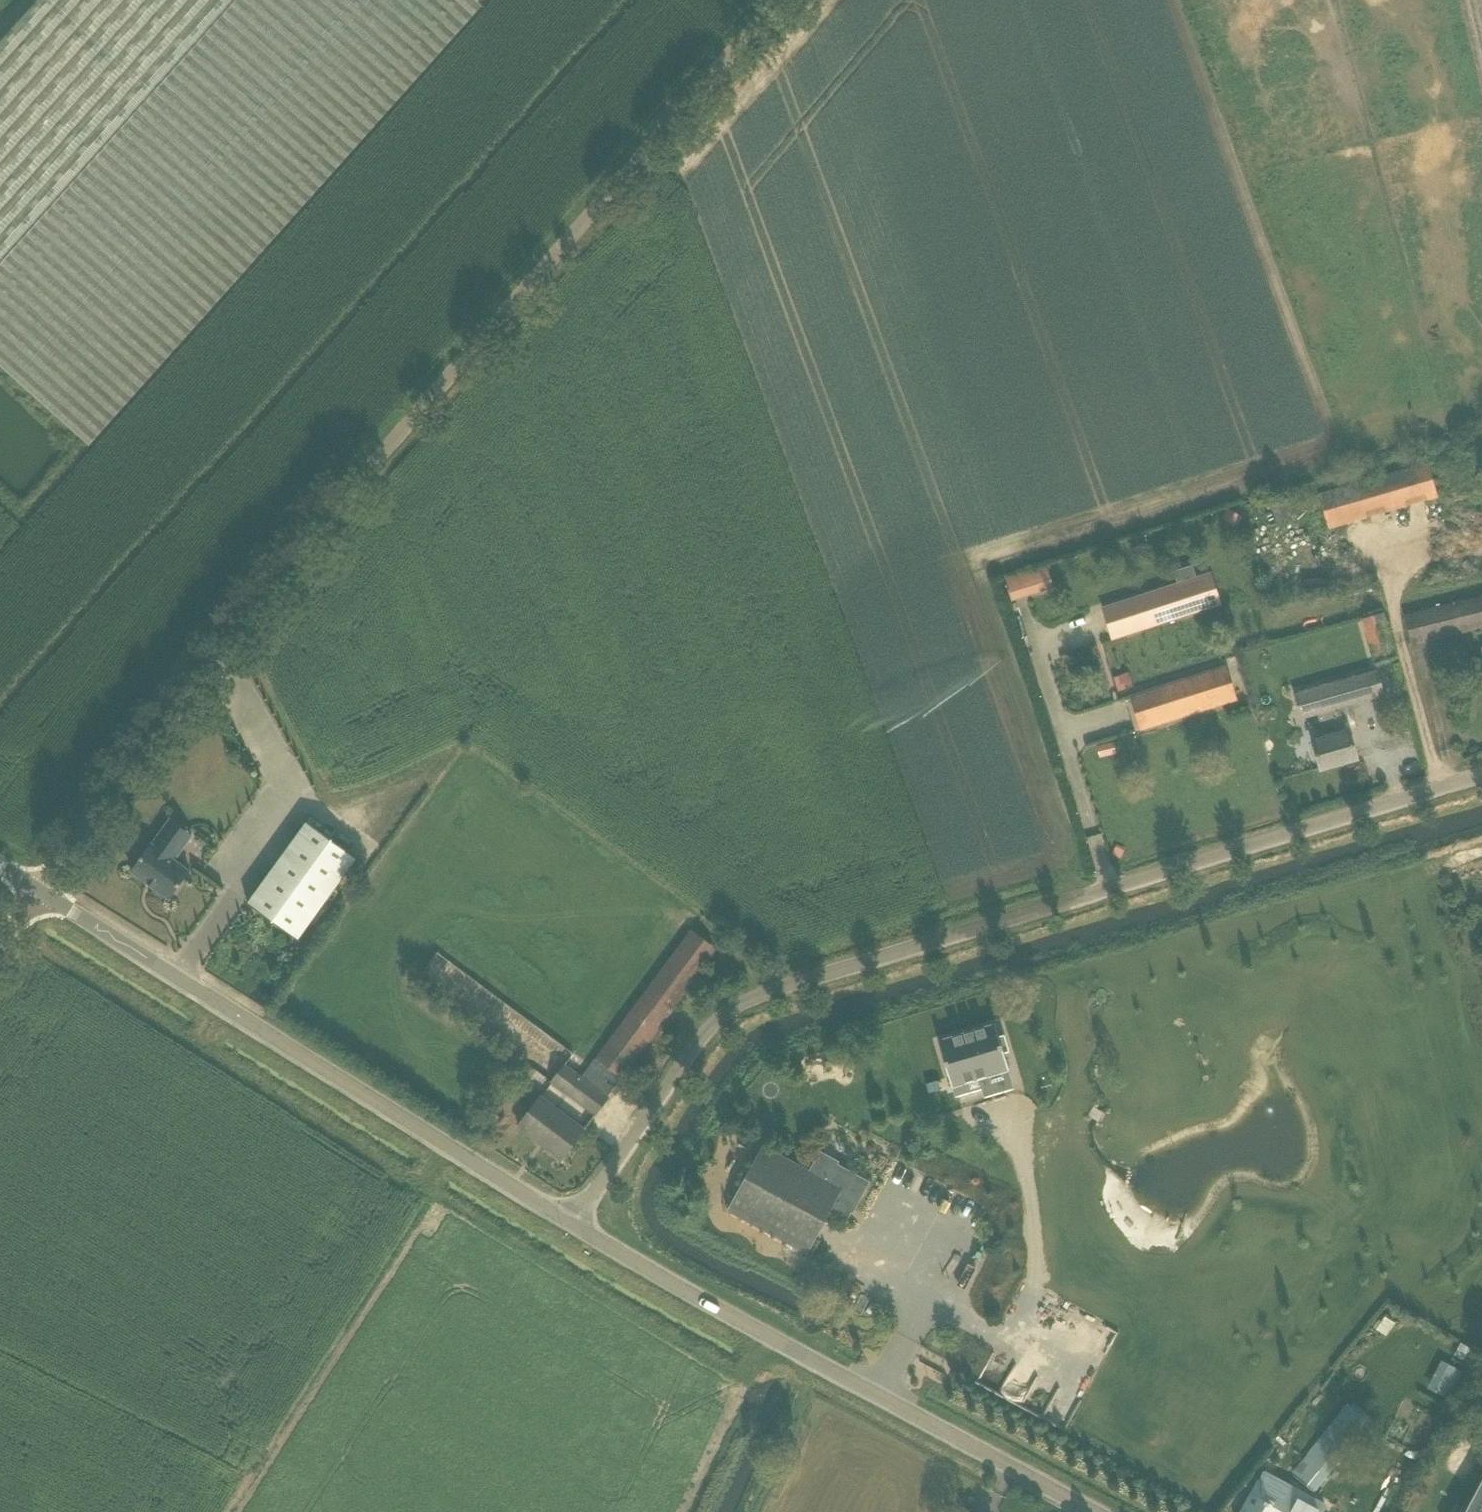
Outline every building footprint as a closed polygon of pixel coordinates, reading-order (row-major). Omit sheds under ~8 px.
[(0,261),(0,365),(90,446),(483,6),(477,0),(234,0),(0,261)] [(234,0),(39,0),(0,43),(0,261),(234,0)] [(1329,527),(1438,496),(1428,463),(1319,495),(1329,527)] [(1007,577),(1014,600),(1056,587),(1048,564),(1007,577)] [(1221,604),(1210,573),(1104,608),(1114,639),(1221,604)] [(1481,627),(1481,596),(1404,615),(1412,644),(1481,627)] [(1384,612),(1363,618),(1375,663),(1397,657),(1384,612)] [(1131,697),(1141,728),(1236,698),(1227,667),(1131,697)] [(1321,769),(1358,758),(1350,730),(1342,733),(1335,709),(1385,695),(1377,670),(1295,693),(1302,718),(1318,714),(1325,738),(1313,741),(1321,769)] [(170,899),(191,871),(166,853),(170,849),(171,850),(185,831),(192,835),(193,834),(171,819),(153,844),(152,843),(132,871),(170,899)] [(358,857),(308,821),(248,903),(298,940),(358,857)] [(692,929),(596,1059),(622,1078),(718,949),(692,929)] [(1008,1069),(1010,1069),(1004,1051),(1009,1049),(1004,1034),(1000,1036),(996,1023),(995,1023),(995,1024),(978,1029),(968,1032),(941,1040),(940,1040),(953,1086),(955,1085),(1008,1069)] [(553,1081),(596,1113),(622,1078),(596,1059),(582,1078),(565,1065),(555,1079),(553,1081)] [(938,1080),(927,1083),(930,1092),(940,1089),(938,1080)] [(562,1159),(584,1129),(541,1097),(519,1127),(540,1142),(543,1139),(563,1155),(561,1158),(562,1159)] [(808,1253),(831,1212),(848,1221),(853,1211),(854,1212),(871,1181),(839,1164),(840,1161),(821,1150),(810,1170),(763,1145),(728,1210),(808,1253)] [(1441,1359),(1429,1388),(1451,1397),(1463,1368),(1441,1359)] [(1364,1428),(1349,1416),(1343,1411),(1293,1474),(1315,1491),(1365,1429),(1364,1428)] [(1465,1511),(1481,1511),(1481,1480),(1465,1511)] [(1311,1501),(1305,1511),(1291,1504),(1286,1511),(1254,1494),(1245,1511),(1322,1511),(1325,1507),(1312,1499),(1311,1501)]
